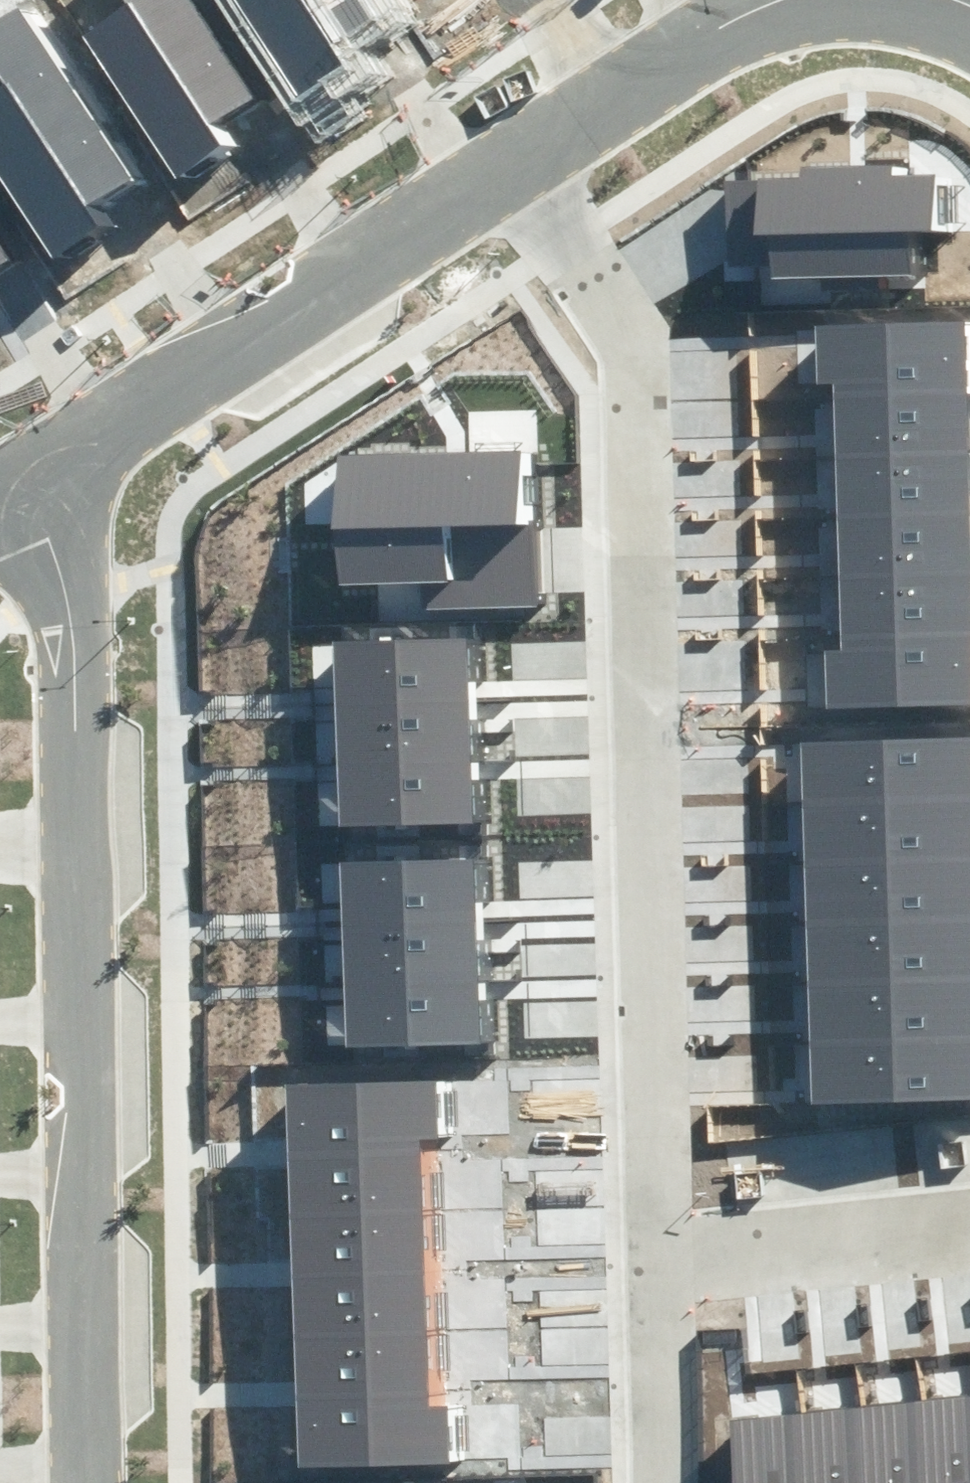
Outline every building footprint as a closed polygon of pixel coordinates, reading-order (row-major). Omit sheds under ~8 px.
[(193,0),(129,0),(139,15),(89,47),(178,183),(231,149),(215,124),(256,97),(193,0)] [(357,0),(232,0),(294,98),(344,67),(328,42),(368,17),(357,0)] [(17,2),(0,13),(0,77),(7,88),(0,92),(0,184),(51,263),(101,232),(85,207),(130,179),(17,2)] [(758,181),(725,182),(727,266),(769,266),(770,279),(911,276),(910,233),(931,232),(930,174),(892,175),(892,165),(859,165),(799,167),(800,178),(758,179),(758,181)] [(815,341),(816,384),(832,384),(832,395),(966,392),(964,321),(814,325),(815,341)] [(966,392),(832,395),(834,438),(834,456),(968,453),(966,392)] [(541,449),(520,452),(333,456),(341,589),(423,585),(422,611),(546,606),(541,449)] [(968,453),(834,456),(835,502),(836,518),(969,514),(968,453)] [(836,518),(837,561),(838,578),(969,574),(969,536),(969,514),(836,518)] [(839,638),(969,634),(969,574),(838,578),(839,617),(839,638)] [(839,638),(840,650),(823,650),(825,694),(825,708),(969,704),(969,634),(839,638)] [(467,638),(333,642),(335,698),(335,703),(469,699),(467,638)] [(469,699),(335,703),(335,712),(336,764),(471,760),(469,699)] [(800,742),(800,749),(802,805),(969,799),(969,737),(800,742)] [(471,760),(336,764),(336,772),(338,828),(473,824),(471,760)] [(802,805),(803,845),(804,865),(969,860),(969,799),(802,805)] [(342,918),(342,925),(475,920),(473,859),(340,864),(342,918)] [(804,865),(805,907),(806,925),(969,920),(969,860),(804,865)] [(475,920),(342,925),(342,933),(343,984),(477,980),(475,920)] [(806,925),(807,966),(808,985),(969,980),(969,920),(806,925)] [(477,980),(343,984),(344,991),(345,1048),(479,1044),(477,980)] [(808,985),(809,1027),(809,1044),(969,1039),(969,980),(808,985)] [(809,1044),(811,1092),(811,1105),(969,1099),(969,1039),(809,1044)] [(420,1140),(438,1139),(437,1081),(285,1086),(287,1144),(420,1140)] [(420,1140),(287,1144),(287,1156),(289,1218),(423,1214),(420,1140)] [(423,1214),(289,1218),(290,1269),(291,1275),(424,1272),(423,1214)] [(424,1272),(291,1275),(291,1282),(293,1337),(426,1333),(424,1272)] [(295,1393),(427,1392),(426,1333),(293,1337),(295,1387),(295,1393)] [(427,1392),(295,1393),(296,1402),(297,1468),(449,1464),(448,1406),(427,1406),(427,1392)] [(921,1400),(929,1482),(969,1482),(969,1395),(921,1400)] [(861,1407),(868,1482),(929,1482),(921,1400),(861,1407)] [(801,1413),(809,1482),(868,1482),(861,1407),(801,1413)] [(729,1421),(736,1482),(809,1482),(801,1413),(729,1421)]
